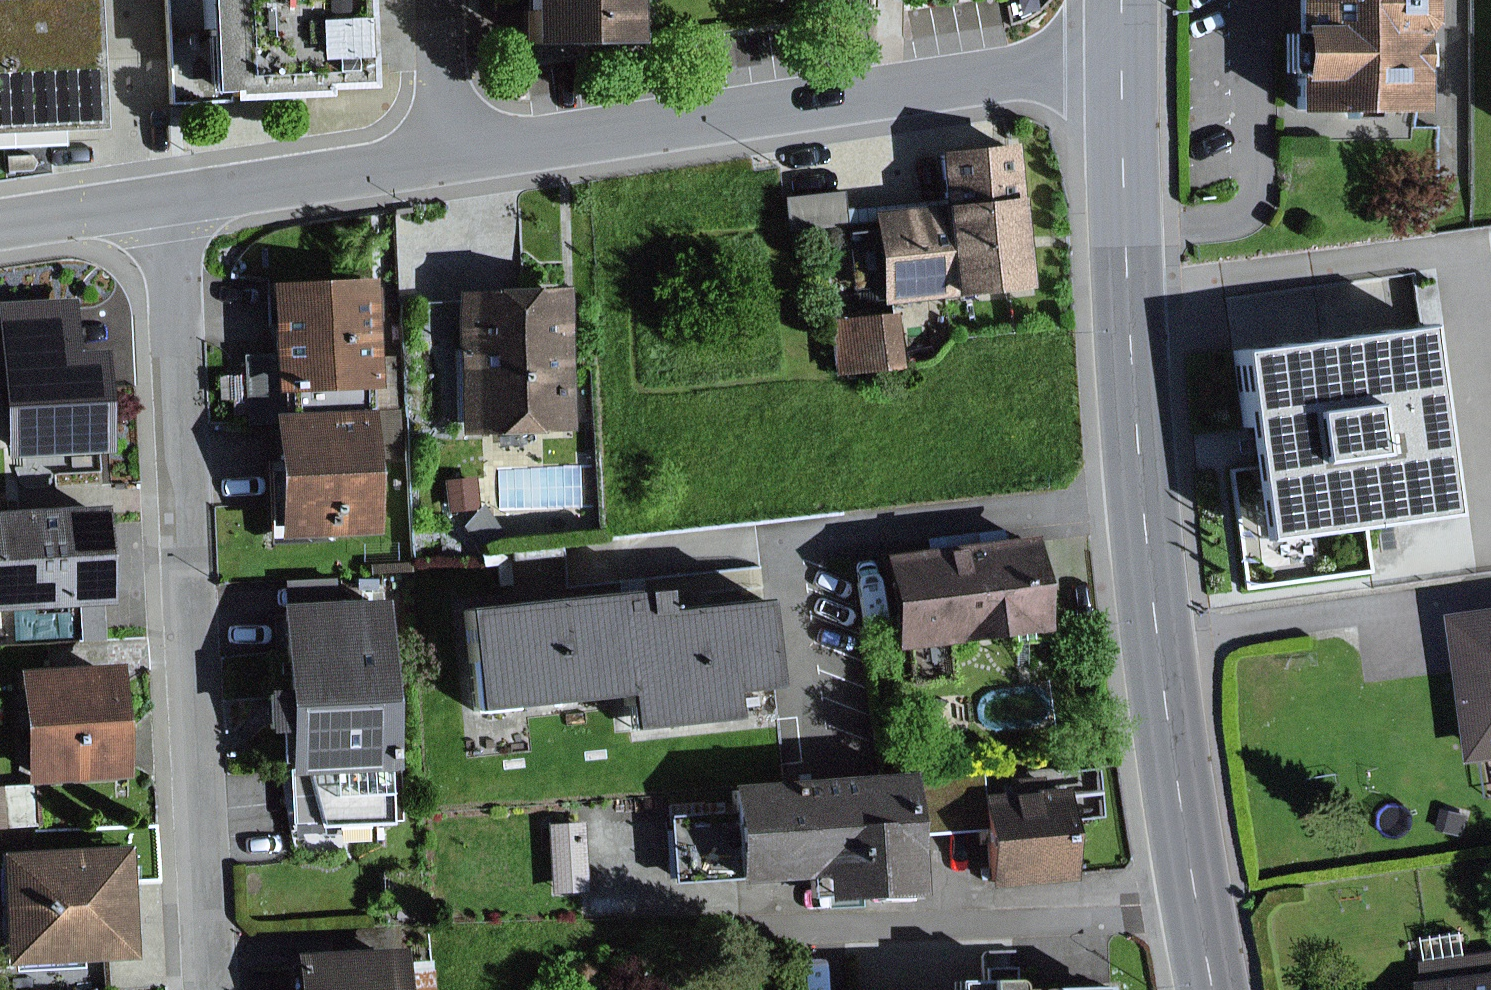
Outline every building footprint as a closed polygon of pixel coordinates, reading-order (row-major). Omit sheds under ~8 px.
[(104,64),(102,0),(0,0),(0,68),(104,64)] [(178,80),(205,79),(202,0),(174,0),(178,80)] [(209,93),(368,89),(366,0),(206,0),(209,93)] [(533,57),(646,57),(645,0),(532,0),(533,57)] [(1298,110),(1425,109),(1425,0),(1298,0),(1298,110)] [(104,64),(0,68),(0,139),(107,135),(104,64)] [(948,145),(954,196),(964,286),(1041,277),(1032,188),(1026,189),(1020,137),(948,145)] [(848,183),(793,188),(796,223),(851,218),(848,183)] [(887,294),(964,286),(954,196),(877,205),(887,294)] [(385,268),(278,273),(282,379),(389,375),(385,268)] [(584,280),(462,281),(463,429),(585,428),(584,280)] [(71,464),(107,462),(106,439),(120,437),(110,341),(81,344),(79,295),(9,298),(11,351),(7,351),(17,448),(70,442),(71,464)] [(903,309),(842,312),(845,361),(906,357),(903,309)] [(1425,313),(1242,336),(1266,528),(1449,505),(1425,313)] [(375,402),(279,404),(282,525),(378,523),(375,402)] [(376,408),(377,447),(403,447),(403,407),(376,408)] [(0,504),(0,602),(109,598),(105,500),(0,504)] [(959,632),(1058,622),(1049,532),(891,549),(900,639),(908,638),(912,660),(962,653),(959,632)] [(670,579),(474,601),(486,702),(629,685),(634,720),(740,705),(738,688),(780,683),(771,593),(673,603),(670,579)] [(393,594),(287,600),(291,681),(266,682),(269,729),(287,728),(290,783),(402,777),(393,594)] [(1468,606),(1490,760),(1490,603),(1468,606)] [(0,778),(0,824),(42,822),(40,778),(132,775),(127,655),(19,659),(24,777),(0,778)] [(911,865),(909,827),(994,821),(992,789),(990,759),(892,766),(729,776),(736,879),(826,873),(828,900),(911,895),(909,866),(911,865)] [(1017,787),(992,789),(994,821),(999,878),(1078,872),(1071,783),(1052,785),(1051,772),(1016,775),(1017,787)] [(598,812),(556,816),(564,891),(606,887),(598,812)] [(138,836),(6,842),(10,956),(142,951),(138,836)] [(298,948),(302,989),(414,989),(409,938),(298,948)] [(1443,978),(1432,980),(1433,989),(1490,989),(1490,948),(1440,955),(1443,978)] [(1048,986),(1021,986),(1022,971),(962,971),(962,989),(1048,989),(1048,986)] [(1114,980),(1077,979),(1077,989),(1114,989),(1114,980)]
